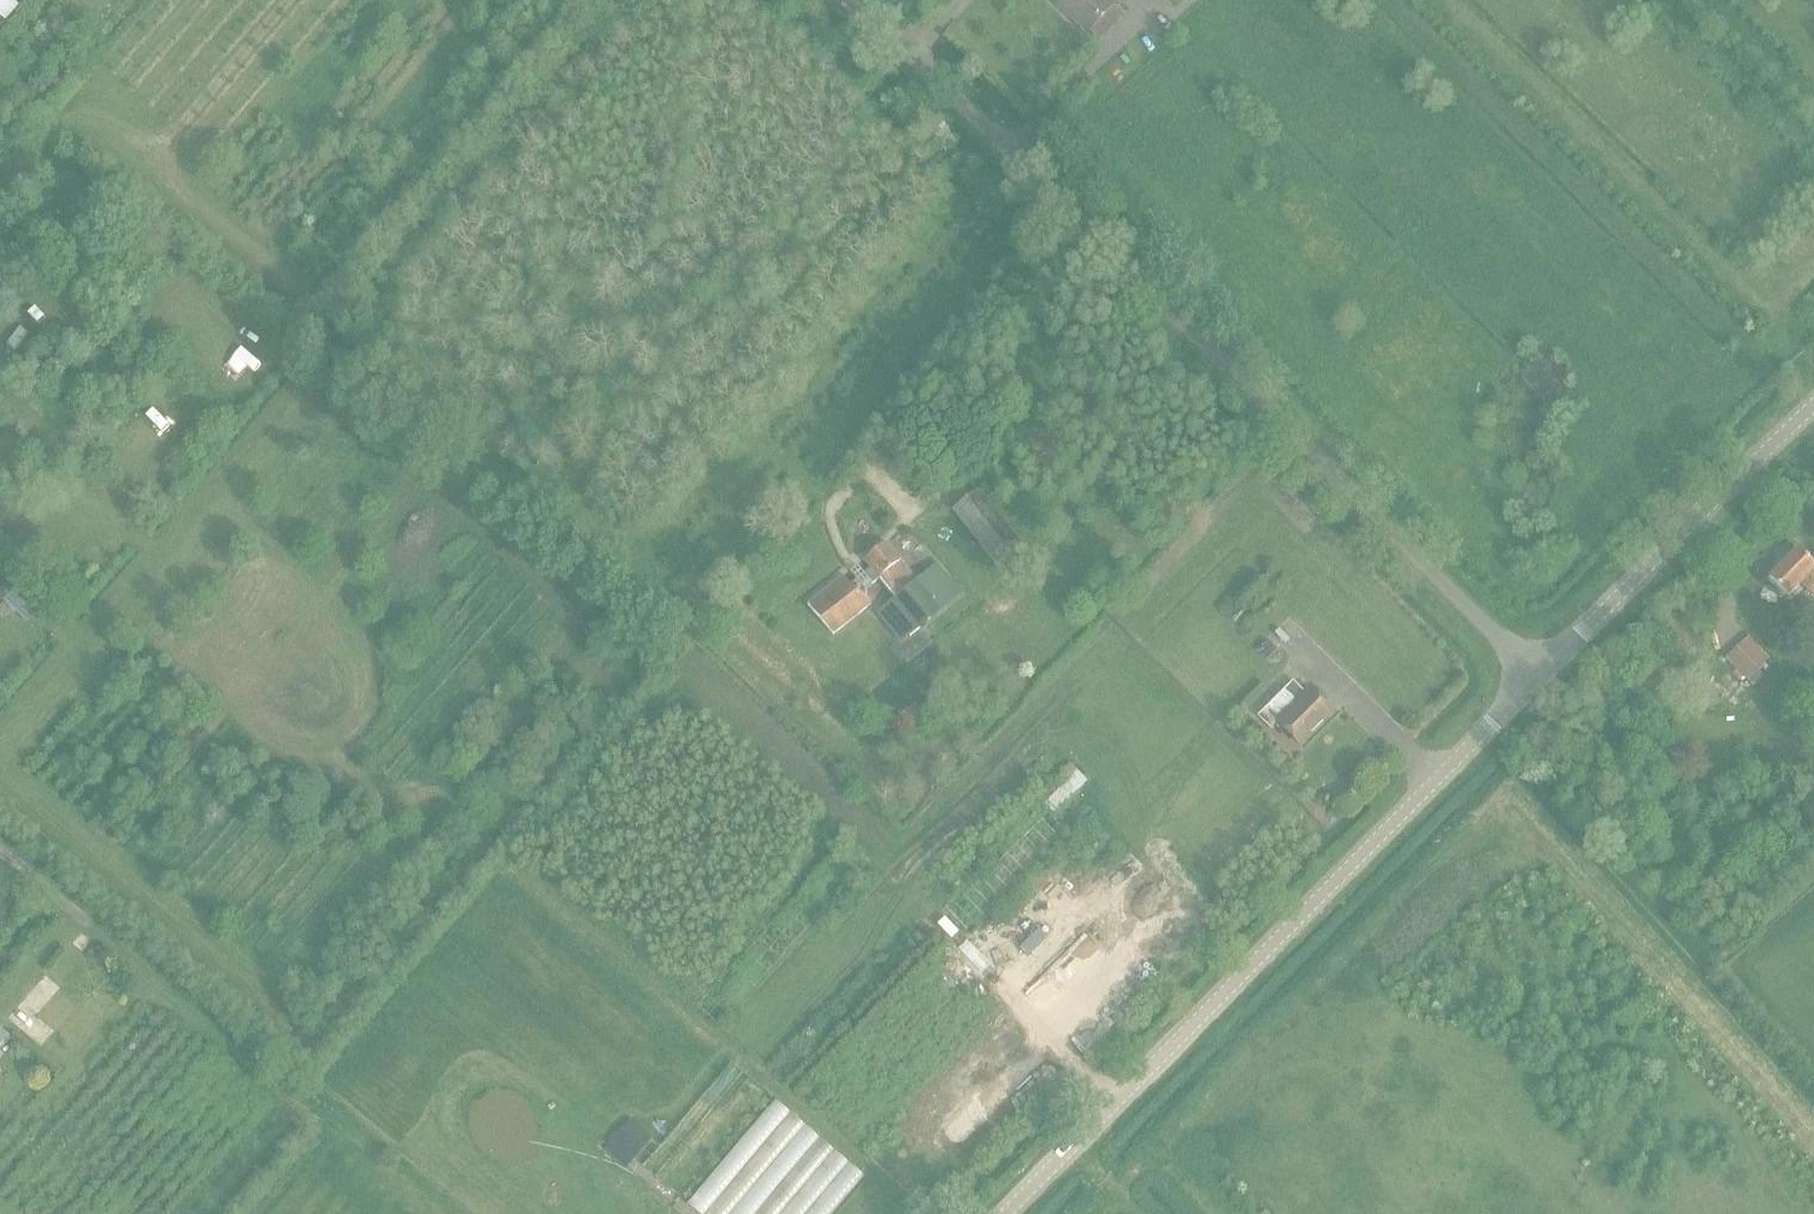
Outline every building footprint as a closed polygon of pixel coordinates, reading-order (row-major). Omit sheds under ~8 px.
[(1089,34),(1115,5),(1110,0),(1067,0),(1060,8),(1089,34)] [(954,509),(998,565),(1024,545),(979,489),(954,509)] [(936,560),(916,577),(886,541),(864,561),(870,568),(864,573),(858,565),(851,571),(857,578),(854,581),(844,570),(806,602),(833,633),(871,601),(863,592),(878,579),(893,597),(879,609),(903,638),(960,589),(936,560)] [(1813,596),(1813,564),(1797,548),(1769,577),(1788,596),(1800,583),(1813,596)] [(1260,583),(1269,591),(1278,580),(1269,572),(1260,583)] [(1725,657),(1743,680),(1767,659),(1749,637),(1725,657)] [(1310,687),(1305,692),(1293,680),(1257,716),(1270,728),(1276,722),(1301,746),(1335,712),(1310,687)] [(1044,803),(1055,814),(1088,780),(1078,770),(1044,803)] [(82,931),(70,945),(82,955),(94,941),(82,931)] [(41,973),(4,1019),(39,1049),(55,1029),(38,1015),(60,989),(41,973)]
